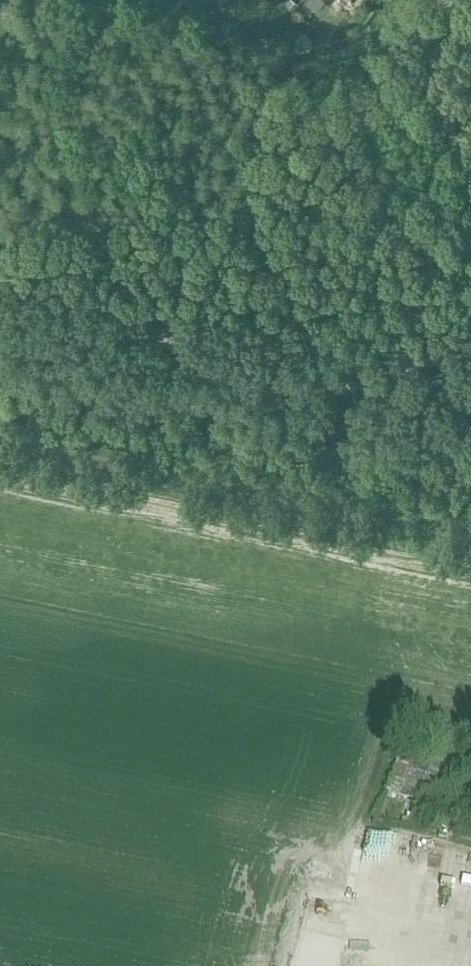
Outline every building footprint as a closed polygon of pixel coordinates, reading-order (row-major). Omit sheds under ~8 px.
[(433,757),(402,747),(386,792),(418,802),(423,789),(441,794),(452,758),(435,752),(433,757)] [(463,821),(458,838),(470,842),(470,823),(463,821)]
